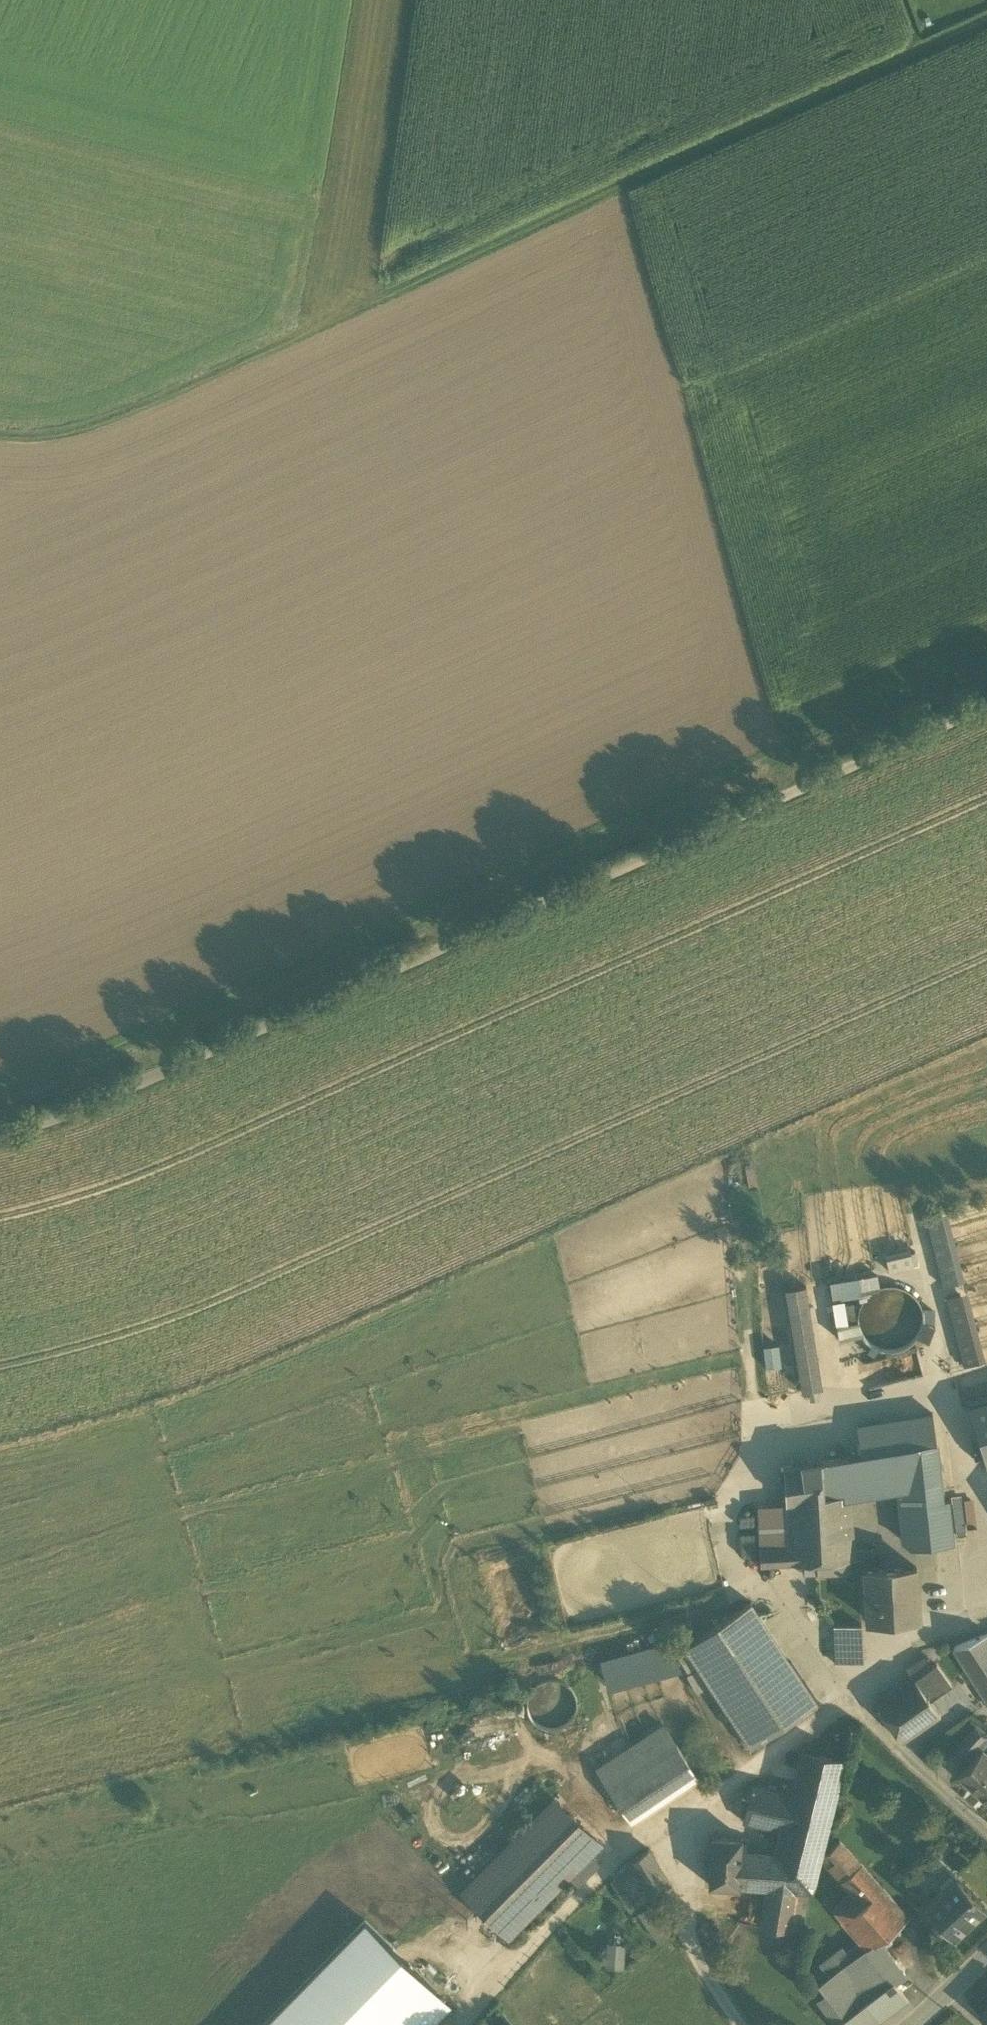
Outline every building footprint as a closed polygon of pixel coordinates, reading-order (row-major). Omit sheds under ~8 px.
[(926,1217),(943,1285),(964,1280),(947,1212),(926,1217)] [(886,1256),(889,1270),(913,1265),(910,1250),(886,1256)] [(786,1288),(802,1389),(822,1386),(806,1285),(786,1288)] [(918,1335),(922,1323),(922,1310),(917,1298),(908,1289),(896,1285),(883,1285),(871,1290),(862,1299),(857,1311),(857,1324),(862,1336),(872,1345),(884,1350),(897,1349),(909,1344),(918,1335)] [(946,1297),(964,1365),(984,1360),(966,1292),(946,1297)] [(780,1363),(779,1342),(764,1343),(765,1364),(780,1363)] [(969,1405),(986,1467),(986,1466),(986,1400),(969,1405)] [(857,1424),(861,1452),(936,1441),(932,1413),(857,1424)] [(848,1493),(898,1485),(941,1478),(936,1441),(861,1452),(845,1454),(848,1493)] [(850,1546),(848,1493),(845,1454),(820,1458),(825,1558),(849,1557),(851,1556),(850,1546)] [(783,1464),(786,1505),(787,1543),(759,1545),(760,1562),(816,1558),(825,1558),(820,1458),(783,1464)] [(898,1485),(900,1503),(943,1498),(941,1478),(898,1485)] [(947,1498),(943,1498),(900,1503),(904,1540),(911,1545),(952,1540),(947,1498)] [(758,1506),(759,1545),(787,1543),(786,1505),(758,1506)] [(864,1556),(864,1567),(874,1567),(873,1545),(850,1546),(851,1556),(864,1556)] [(849,1571),(849,1557),(825,1558),(816,1558),(817,1573),(849,1571)] [(916,1565),(874,1567),(864,1567),(866,1591),(917,1589),(916,1565)] [(919,1616),(917,1589),(866,1591),(867,1618),(919,1616)] [(683,1644),(750,1744),(816,1700),(750,1600),(683,1644)] [(833,1624),(835,1662),(863,1661),(861,1623),(833,1624)] [(972,1675),(986,1666),(986,1632),(969,1638),(952,1645),(972,1675)] [(667,1639),(600,1658),(608,1688),(680,1668),(667,1639)] [(906,1666),(914,1678),(914,1677),(929,1666),(924,1655),(906,1666)] [(914,1677),(929,1698),(951,1683),(936,1662),(929,1666),(914,1677)] [(972,1675),(986,1699),(986,1666),(972,1675)] [(696,1668),(686,1674),(696,1691),(706,1686),(696,1668)] [(929,1698),(914,1677),(914,1678),(876,1704),(901,1740),(940,1713),(929,1698)] [(575,1712),(575,1696),(566,1684),(552,1678),(537,1683),(527,1695),(527,1710),(536,1723),(550,1728),(565,1724),(575,1712)] [(960,1742),(970,1751),(986,1734),(977,1725),(960,1742)] [(609,1788),(676,1743),(665,1726),(597,1771),(609,1788)] [(609,1788),(625,1813),(693,1768),(676,1743),(609,1788)] [(802,1747),(791,1793),(783,1825),(781,1832),(784,1833),(783,1835),(780,1834),(779,1840),(783,1841),(781,1853),(785,1853),(783,1888),(796,1889),(812,1890),(845,1757),(802,1747)] [(979,1791),(986,1782),(986,1753),(981,1747),(957,1774),(970,1787),(972,1785),(979,1791)] [(979,1791),(986,1798),(986,1782),(979,1791)] [(743,1815),(768,1821),(776,1790),(751,1784),(743,1815)] [(768,1821),(783,1825),(791,1793),(776,1790),(768,1821)] [(977,1793),(985,1801),(986,1799),(986,1798),(979,1791),(977,1793)] [(478,1907),(508,1936),(568,1875),(590,1853),(600,1842),(554,1797),(462,1890),(478,1907)] [(708,1882),(739,1884),(742,1850),(743,1837),(711,1835),(708,1882)] [(827,1865),(841,1879),(859,1862),(839,1840),(828,1850),(829,1851),(827,1865)] [(628,1860),(649,1894),(669,1882),(648,1848),(628,1860)] [(766,1886),(783,1888),(785,1853),(781,1853),(742,1850),(739,1884),(766,1886)] [(598,1861),(590,1853),(568,1875),(576,1883),(598,1861)] [(649,1894),(628,1860),(610,1878),(628,1908),(649,1894)] [(833,1909),(843,1921),(881,1887),(859,1862),(841,1879),(851,1892),(833,1909)] [(943,1924),(953,1935),(985,1905),(956,1874),(924,1904),(935,1916),(934,1917),(941,1925),(943,1924)] [(790,1930),(796,1889),(783,1888),(766,1886),(759,1925),(790,1930)] [(908,1917),(881,1887),(843,1921),(860,1941),(868,1950),(887,1934),(908,1917)] [(669,1929),(651,1902),(637,1912),(656,1940),(669,1929)] [(436,1989),(365,1919),(261,2024),(400,2024),(436,1989)] [(887,1934),(868,1950),(882,1971),(895,1961),(884,1946),(892,1939),(887,1934)] [(625,1942),(606,1941),(605,1966),(623,1967),(625,1942)] [(905,1974),(895,1961),(882,1971),(868,1950),(860,1941),(836,1959),(833,1955),(810,1972),(826,1993),(845,2019),(868,2001),(894,1982),(905,1974)] [(881,2018),(906,1998),(894,1982),(868,2001),(881,2018)] [(400,2024),(428,2024),(450,2002),(436,1989),(400,2024)] [(881,2018),(868,2001),(845,2019),(826,1993),(817,2000),(836,2024),(871,2024),(881,2018)]
